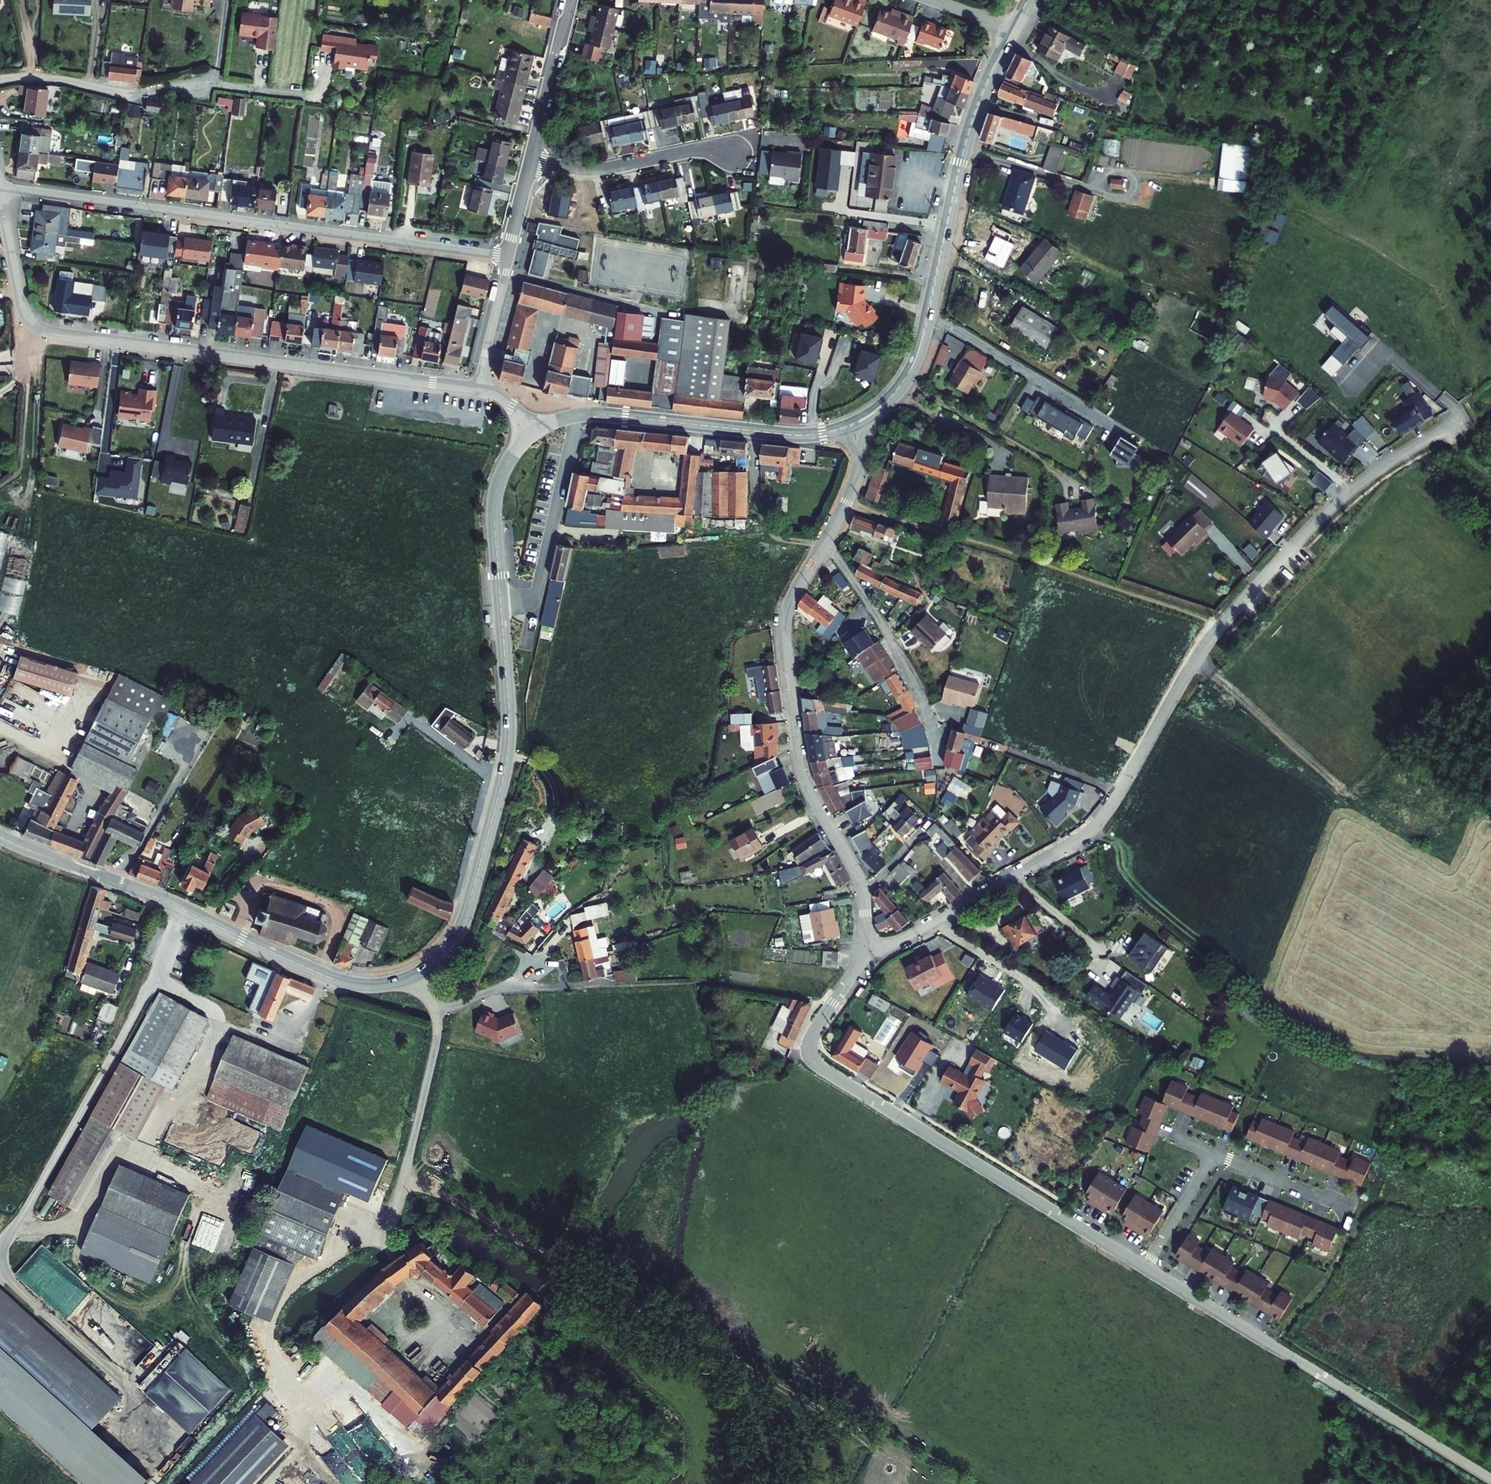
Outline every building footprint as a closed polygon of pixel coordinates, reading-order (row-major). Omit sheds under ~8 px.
[(91,0),(54,0),(54,12),(91,13),(91,0)] [(171,18),(186,21),(187,14),(209,17),(211,0),(174,0),(171,18)] [(698,1),(698,8),(698,16),(718,17),(717,19),(730,20),(730,10),(731,0),(698,0),(698,1)] [(730,10),(752,10),(752,19),(760,20),(761,0),(731,0),(730,10)] [(828,15),(856,25),(865,0),(833,0),(828,15)] [(612,26),(617,5),(596,1),(594,12),(588,10),(585,20),(612,26)] [(870,29),(903,41),(912,17),(896,11),(895,15),(877,9),(870,29)] [(549,15),(530,11),(527,20),(546,25),(549,15)] [(276,51),(280,19),(269,17),(268,15),(243,14),(241,35),(253,36),(255,34),(263,35),(261,49),(276,51)] [(579,53),(604,56),(612,26),(585,20),(583,29),(589,30),(586,43),(581,42),(579,53)] [(937,48),(944,29),(920,21),(913,41),(922,45),(923,42),(937,48)] [(1085,50),(1049,29),(1035,53),(1055,65),(1063,51),(1079,60),(1085,50)] [(339,36),(322,33),(320,48),(333,50),(335,48),(338,52),(334,56),(332,67),(341,68),(343,65),(367,69),(369,56),(376,57),(377,47),(359,46),(355,43),(350,42),(350,38),(344,36),(343,41),(338,41),(339,36)] [(521,86),(528,56),(507,51),(502,72),(498,71),(496,80),(521,86)] [(1079,60),(1063,51),(1055,65),(1060,67),(1063,62),(1073,60),(1078,62),(1079,60)] [(1031,60),(1023,56),(1017,54),(1006,77),(1021,85),(1025,76),(1046,86),(1031,60)] [(134,55),(134,59),(101,57),(98,76),(141,79),(143,67),(138,67),(139,56),(134,55)] [(1120,62),(1108,55),(1105,61),(1117,67),(1120,62)] [(926,58),(897,59),(896,59),(896,66),(926,65),(926,58)] [(505,61),(497,59),(495,70),(498,71),(502,72),(505,61)] [(1129,66),(1120,61),(1120,62),(1117,67),(1113,75),(1122,79),(1129,66)] [(1134,69),(1129,66),(1122,79),(1127,82),(1134,69)] [(956,76),(954,82),(928,75),(926,80),(940,85),(966,93),(972,80),(956,76)] [(492,118),(513,123),(521,86),(496,80),(494,90),(498,91),(492,118)] [(1024,107),(1028,93),(1003,84),(997,97),(1024,107)] [(42,85),(42,88),(24,85),(22,94),(30,95),(28,113),(46,116),(51,86),(42,85)] [(950,102),(962,106),(966,93),(940,85),(933,109),(921,106),(919,115),(944,120),(950,102)] [(724,91),(725,98),(742,96),(741,88),(724,91)] [(1121,99),(1128,102),(1131,92),(1125,90),(1121,99)] [(1046,94),(1044,99),(1028,93),(1024,107),(1035,112),(1053,119),(1057,110),(1060,100),(1046,94)] [(247,98),(247,96),(237,94),(235,107),(238,107),(239,97),(247,98)] [(247,98),(239,97),(238,107),(245,108),(247,98)] [(748,114),(744,97),(721,102),(725,121),(742,117),(742,115),(748,114)] [(671,106),(669,98),(646,103),(651,128),(674,124),(671,106)] [(705,105),(703,99),(696,101),(699,118),(706,116),(708,124),(725,121),(721,102),(705,105)] [(699,118),(696,101),(671,106),(674,124),(691,121),(691,119),(699,118)] [(137,104),(128,103),(126,112),(136,114),(137,104)] [(162,114),(163,105),(147,103),(145,112),(162,114)] [(909,115),(919,115),(921,106),(917,105),(916,108),(909,108),(909,115)] [(638,112),(639,118),(622,121),(626,141),(643,137),(642,129),(651,128),(647,110),(638,112)] [(604,117),(604,118),(597,120),(601,138),(607,137),(609,144),(626,141),(622,121),(621,114),(604,117)] [(909,115),(906,114),(904,123),(909,125),(906,134),(926,140),(923,150),(941,151),(949,122),(944,120),(919,115),(909,115)] [(1031,138),(1035,127),(990,115),(981,142),(995,147),(1001,130),(1031,138)] [(601,138),(597,120),(572,125),(575,143),(601,138)] [(28,133),(25,132),(22,149),(65,155),(65,151),(54,149),(54,152),(51,151),(54,129),(28,126),(28,133)] [(1053,133),(1037,128),(1032,142),(1048,148),(1053,133)] [(120,160),(124,134),(118,133),(114,163),(120,164),(120,160)] [(1013,134),(1010,144),(1025,148),(1028,139),(1013,134)] [(511,140),(492,136),(486,161),(497,164),(505,166),(511,140)] [(1119,154),(1121,139),(1106,137),(1104,152),(1119,154)] [(1223,142),(1220,189),(1249,191),(1251,143),(1223,142)] [(1062,152),(1048,148),(1041,170),(1055,174),(1062,152)] [(65,155),(22,149),(18,178),(37,180),(39,169),(39,162),(44,163),(50,163),(50,161),(64,163),(65,155)] [(820,149),(815,188),(836,191),(839,165),(853,167),(855,153),(820,149)] [(376,152),(368,151),(365,174),(364,177),(373,178),(376,152)] [(433,153),(412,151),(408,183),(428,186),(433,153)] [(887,200),(894,157),(861,152),(854,194),(887,200)] [(801,156),(771,155),(768,178),(797,185),(801,156)] [(114,163),(96,160),(93,181),(108,183),(108,186),(116,187),(119,168),(120,164),(114,163)] [(134,170),(135,162),(120,160),(120,164),(119,168),(134,170)] [(486,161),(481,160),(475,184),(493,189),(497,172),(495,171),(497,164),(486,161)] [(145,190),(150,164),(135,162),(134,170),(119,168),(116,187),(145,190)] [(172,170),(173,165),(155,162),(153,179),(170,181),(169,192),(187,195),(189,178),(191,170),(191,163),(186,162),(184,172),(172,170)] [(82,179),(92,178),(92,169),(82,170),(82,179)] [(191,170),(189,178),(210,181),(211,173),(191,170)] [(1021,217),(1034,179),(1013,172),(1001,210),(1021,217)] [(211,173),(210,181),(189,178),(187,195),(187,196),(207,199),(208,190),(223,192),(225,178),(225,175),(211,173)] [(347,192),(346,199),(327,197),(324,215),(343,218),(344,212),(359,214),(360,209),(364,177),(365,174),(353,173),(350,193),(347,192)] [(324,174),(322,184),(321,191),(327,192),(328,188),(330,175),(324,174)] [(337,189),(339,176),(330,175),(328,188),(337,189)] [(373,178),(364,177),(360,209),(369,210),(369,213),(387,215),(392,181),(373,178)] [(672,177),(656,180),(660,199),(676,196),(678,204),(685,202),(681,177),(673,179),(672,177)] [(234,184),(235,179),(225,178),(223,192),(222,201),(256,205),(259,187),(234,184)] [(660,199),(656,180),(640,184),(641,185),(632,187),(636,204),(637,209),(646,207),(644,202),(660,199)] [(312,194),(313,186),(304,184),(301,207),(309,208),(309,213),(324,215),(327,197),(319,196),(312,194)] [(493,189),(475,184),(469,210),(485,213),(487,205),(489,206),(493,189)] [(632,187),(632,185),(607,190),(611,209),(636,204),(632,187)] [(276,208),(279,190),(259,187),(256,205),(276,208)] [(347,191),(337,189),(328,188),(327,192),(327,197),(346,199),(347,192),(347,191)] [(467,189),(462,205),(466,206),(471,190),(467,189)] [(562,218),(566,193),(547,190),(544,215),(562,218)] [(737,192),(711,195),(715,214),(741,209),(737,192)] [(1096,200),(1077,193),(1068,218),(1086,225),(1096,200)] [(711,195),(685,202),(689,220),(715,214),(711,195)] [(41,213),(36,212),(33,232),(75,238),(95,240),(96,235),(71,232),(61,230),(64,207),(43,204),(41,213)] [(887,232),(888,225),(863,222),(862,229),(887,232)] [(535,250),(528,273),(543,278),(552,249),(576,256),(581,240),(561,235),(563,228),(539,224),(536,235),(539,235),(537,240),(535,239),(532,249),(535,250)] [(865,237),(884,240),(887,232),(862,229),(849,227),(845,251),(849,252),(848,259),(861,261),(865,237)] [(97,228),(96,235),(95,240),(111,242),(112,230),(97,228)] [(140,229),(138,254),(168,255),(169,231),(140,229)] [(30,252),(36,253),(35,262),(57,264),(58,256),(49,254),(50,246),(60,248),(61,242),(75,244),(75,238),(33,232),(30,252)] [(910,267),(920,237),(896,233),(887,260),(910,267)] [(196,237),(186,236),(186,239),(178,238),(176,254),(210,259),(214,239),(198,239),(196,237)] [(1067,250),(1057,245),(1048,241),(1023,272),(1038,284),(1067,250)] [(300,244),(300,245),(285,243),(281,266),(303,269),(303,272),(311,273),(313,264),(315,253),(308,252),(309,245),(300,244)] [(340,248),(317,244),(315,253),(313,264),(336,268),(334,276),(346,278),(347,277),(350,257),(351,255),(339,253),(340,248)] [(247,253),(233,251),(231,262),(227,261),(223,284),(215,283),(212,298),(204,297),(200,318),(210,319),(209,325),(216,327),(216,330),(234,333),(238,305),(247,253)] [(842,251),(841,258),(848,259),(849,252),(845,251),(842,251)] [(358,258),(350,257),(347,277),(354,278),(358,258)] [(384,262),(358,258),(354,278),(381,282),(384,262)] [(172,276),(173,268),(167,267),(160,303),(144,301),(141,321),(156,323),(157,321),(163,322),(167,302),(169,291),(172,276)] [(489,280),(465,274),(460,291),(484,297),(489,280)] [(779,288),(781,276),(764,274),(762,286),(779,288)] [(177,292),(179,277),(172,276),(169,291),(177,292)] [(567,293),(523,280),(517,301),(534,306),(560,314),(567,293)] [(69,293),(71,283),(56,281),(55,292),(69,293)] [(863,285),(839,282),(837,295),(835,295),(834,309),(843,310),(855,325),(860,322),(864,327),(876,318),(868,305),(866,307),(861,301),(863,285)] [(105,288),(80,284),(78,295),(103,298),(105,288)] [(301,293),(301,288),(293,287),(292,293),(300,294),(307,295),(301,293)] [(181,293),(177,292),(169,291),(167,302),(175,304),(175,307),(179,307),(181,295),(181,293)] [(78,297),(69,296),(69,293),(55,292),(52,312),(85,316),(88,299),(103,301),(103,298),(78,295),(78,297)] [(614,311),(615,306),(567,293),(560,314),(586,321),(591,322),(591,327),(594,330),(603,334),(606,326),(612,328),(614,311)] [(287,310),(286,319),(271,317),(268,335),(299,341),(307,295),(300,294),(297,312),(287,310)] [(175,307),(175,304),(167,302),(163,322),(171,324),(171,325),(186,328),(191,297),(181,295),(179,307),(175,307)] [(335,345),(342,300),(335,299),(333,311),(336,311),(335,315),(331,314),(329,325),(315,322),(311,341),(335,345)] [(350,313),(352,302),(342,300),(335,345),(360,348),(363,329),(356,328),(348,327),(349,317),(346,316),(346,313),(350,313)] [(534,306),(517,301),(504,344),(509,345),(518,348),(522,363),(525,364),(529,350),(526,349),(536,314),(534,306)] [(471,306),(457,303),(441,360),(455,364),(471,306)] [(238,305),(234,333),(261,338),(266,310),(238,305)] [(1356,329),(1329,306),(1321,316),(1332,325),(1327,332),(1339,342),(1328,355),(1340,365),(1356,346),(1365,336),(1368,332),(1359,325),(1356,329)] [(380,307),(377,320),(374,319),(368,349),(399,354),(401,336),(387,333),(389,322),(385,322),(387,308),(380,307)] [(1027,335),(1038,318),(1023,309),(1013,326),(1027,335)] [(614,311),(612,328),(611,338),(635,341),(639,314),(614,311)] [(729,321),(684,316),(677,370),(723,376),(729,321)] [(356,328),(357,318),(349,317),(348,327),(356,328)] [(1046,346),(1056,329),(1038,318),(1027,335),(1046,346)] [(659,319),(656,343),(654,360),(676,362),(681,322),(659,319)] [(426,326),(418,323),(410,353),(436,359),(441,332),(426,328),(426,326)] [(612,328),(606,326),(603,334),(605,335),(603,344),(610,345),(611,338),(612,328)] [(819,348),(821,338),(799,334),(794,358),(813,362),(816,348),(819,348)] [(1365,336),(1356,346),(1359,349),(1368,338),(1365,336)] [(571,369),(578,343),(563,338),(561,344),(552,341),(547,362),(571,369)] [(609,354),(654,360),(656,343),(635,341),(611,338),(610,345),(609,353),(609,354)] [(518,348),(509,345),(504,344),(495,377),(517,383),(522,363),(518,348)] [(603,344),(596,344),(591,385),(599,385),(605,387),(609,354),(609,353),(610,345),(603,344)] [(943,344),(936,363),(944,366),(952,347),(943,344)] [(853,372),(872,378),(880,355),(861,349),(859,357),(860,357),(858,361),(857,361),(853,372)] [(979,356),(968,350),(960,363),(971,369),(979,356)] [(1340,365),(1328,355),(1318,367),(1330,377),(1340,365)] [(987,361),(979,356),(971,369),(960,363),(959,362),(947,385),(965,396),(987,361)] [(98,385),(101,361),(92,360),(92,362),(71,359),(68,382),(98,385)] [(654,360),(651,392),(672,394),(676,362),(654,360)] [(547,362),(539,390),(551,393),(551,391),(563,394),(564,393),(569,374),(571,369),(547,362)] [(1291,374),(1282,366),(1268,381),(1266,381),(1261,401),(1270,404),(1270,403),(1273,403),(1277,407),(1276,408),(1282,414),(1291,404),(1296,398),(1282,385),(1291,374)] [(778,383),(779,373),(746,368),(745,378),(778,383)] [(723,376),(677,370),(674,395),(698,398),(706,399),(742,403),(743,395),(745,378),(723,376)] [(589,378),(569,374),(564,393),(585,398),(589,378)] [(769,398),(776,399),(778,385),(778,383),(745,378),(743,395),(769,398)] [(605,387),(599,385),(597,401),(603,402),(605,388),(605,387)] [(797,396),(798,387),(778,385),(776,399),(775,407),(774,422),(797,425),(799,408),(800,397),(797,396)] [(157,388),(140,386),(139,394),(132,393),(132,390),(122,388),(119,413),(121,415),(141,415),(143,417),(151,418),(153,409),(155,409),(157,388)] [(605,388),(603,402),(649,407),(649,406),(651,392),(605,387),(605,388)] [(798,387),(797,396),(800,397),(807,397),(808,388),(798,387)] [(1320,399),(1308,389),(1299,400),(1294,405),(1304,413),(1320,399)] [(651,392),(649,406),(657,408),(670,410),(672,394),(651,392)] [(698,398),(674,395),(672,394),(670,410),(696,413),(698,398)] [(1421,405),(1414,394),(1405,400),(1412,411),(1421,405)] [(1030,412),(1038,417),(1066,434),(1065,435),(1074,441),(1075,439),(1078,435),(1086,440),(1092,429),(1093,427),(1085,422),(1084,424),(1047,402),(1047,401),(1039,396),(1036,402),(1028,398),(1022,409),(1029,414),(1030,412)] [(806,406),(807,397),(800,397),(799,408),(806,406)] [(706,399),(698,398),(696,413),(704,414),(706,399)] [(776,399),(769,398),(768,406),(775,407),(776,399)] [(740,418),(742,403),(706,399),(704,414),(740,418)] [(1398,404),(1405,415),(1387,427),(1395,439),(1429,417),(1421,405),(1412,411),(1405,400),(1398,404)] [(747,419),(749,404),(742,403),(740,418),(747,419)] [(225,407),(215,406),(211,438),(252,443),(255,418),(224,414),(225,407)] [(774,422),(775,407),(768,406),(766,421),(774,422)] [(1253,434),(1230,416),(1217,433),(1226,441),(1227,439),(1240,450),(1253,434)] [(93,429),(93,428),(84,426),(84,428),(63,423),(59,445),(88,452),(93,429)] [(1345,438),(1331,425),(1317,441),(1342,464),(1349,456),(1348,455),(1362,439),(1353,430),(1345,438)] [(100,454),(103,432),(93,429),(88,452),(100,454)] [(598,445),(590,473),(611,476),(612,473),(615,473),(618,454),(614,452),(615,447),(616,447),(618,431),(608,431),(597,429),(593,431),(590,444),(598,445)] [(644,450),(646,434),(618,431),(616,447),(615,447),(614,452),(618,454),(615,473),(614,477),(626,479),(631,449),(644,450)] [(653,450),(655,435),(646,434),(644,450),(653,450)] [(672,453),(674,437),(655,435),(653,450),(672,453)] [(686,454),(689,438),(674,437),(672,453),(675,453),(686,454)] [(1140,447),(1123,437),(1121,440),(1117,438),(1113,445),(1117,448),(1113,456),(1118,458),(1118,466),(1142,466),(1142,457),(1137,453),(1140,447)] [(746,474),(746,444),(722,441),(721,453),(720,457),(735,459),(736,474),(746,474)] [(939,463),(941,458),(898,445),(892,462),(888,461),(887,464),(953,483),(966,487),(971,473),(939,463)] [(787,466),(788,449),(762,446),(759,476),(763,477),(764,472),(779,473),(778,483),(784,483),(787,466)] [(797,467),(799,451),(788,449),(787,466),(797,467)] [(682,472),(698,473),(700,456),(686,454),(675,453),(675,457),(683,458),(682,472)] [(176,456),(166,454),(165,462),(161,477),(161,481),(171,483),(172,480),(188,483),(192,462),(176,459),(176,456)] [(111,475),(97,474),(96,493),(139,497),(142,456),(127,455),(126,469),(111,468),(111,475)] [(1293,473),(1270,455),(1255,475),(1262,479),(1267,474),(1274,480),(1273,482),(1281,488),(1293,473)] [(165,462),(157,460),(154,476),(161,477),(165,462)] [(873,505),(883,475),(875,471),(864,502),(873,505)] [(697,480),(698,473),(682,472),(681,478),(697,480)] [(681,528),(682,515),(621,511),(625,483),(626,479),(614,477),(615,473),(612,473),(611,476),(612,477),(612,480),(574,473),(567,506),(581,509),(586,490),(610,494),(607,510),(603,510),(603,527),(673,532),(673,527),(681,528)] [(736,474),(718,473),(698,473),(697,480),(681,478),(680,493),(695,494),(695,501),(679,500),(626,497),(628,483),(625,483),(621,511),(682,515),(701,516),(744,519),(745,493),(747,493),(746,474),(736,474)] [(1332,487),(1318,476),(1310,486),(1324,497),(1332,487)] [(1028,519),(1030,482),(991,480),(989,513),(1006,514),(1006,518),(1028,519)] [(953,483),(950,493),(964,496),(966,487),(953,483)] [(695,501),(695,494),(680,493),(679,500),(695,501)] [(922,519),(908,515),(907,518),(954,531),(964,496),(950,493),(944,514),(937,511),(934,516),(924,513),(922,519)] [(233,527),(243,529),(248,503),(238,501),(233,527)] [(1065,514),(1064,508),(1056,509),(1060,534),(1078,531),(1079,537),(1098,534),(1092,503),(1083,504),(1084,511),(1065,514)] [(1281,520),(1264,506),(1246,526),(1264,542),(1270,535),(1269,534),(1281,520)] [(681,528),(701,529),(701,516),(682,515),(681,528)] [(1199,515),(1191,520),(1165,544),(1179,558),(1193,546),(1194,548),(1207,536),(1204,533),(1210,528),(1199,515)] [(895,533),(879,526),(854,518),(850,530),(891,544),(895,533)] [(9,531),(0,529),(0,567),(9,531)] [(1251,542),(1245,548),(1254,558),(1260,551),(1251,542)] [(572,549),(558,546),(551,579),(540,625),(553,628),(572,549)] [(865,567),(871,556),(859,550),(854,560),(865,567)] [(891,565),(887,570),(872,564),(870,570),(886,576),(891,565)] [(897,581),(901,569),(891,565),(886,576),(897,581)] [(911,605),(916,595),(860,567),(856,577),(911,605)] [(846,585),(837,573),(831,577),(840,589),(846,585)] [(21,611),(22,592),(2,592),(1,611),(21,611)] [(830,643),(841,624),(846,618),(839,613),(834,619),(817,605),(805,596),(797,607),(809,616),(810,615),(815,618),(823,625),(817,633),(830,643)] [(823,597),(817,605),(834,619),(839,613),(830,606),(832,604),(823,597)] [(797,607),(796,612),(811,623),(815,618),(810,615),(809,616),(797,607)] [(945,637),(924,617),(909,633),(915,639),(917,637),(931,650),(945,637)] [(863,653),(874,646),(864,631),(861,634),(856,627),(840,638),(855,661),(857,659),(863,653)] [(896,673),(894,668),(877,644),(874,646),(863,653),(857,659),(875,686),(884,681),(886,680),(896,673)] [(337,654),(333,650),(321,666),(326,670),(337,654)] [(318,687),(325,691),(347,655),(341,651),(318,687)] [(73,670),(15,653),(8,677),(66,694),(73,670)] [(774,665),(773,658),(756,660),(757,668),(774,665)] [(780,713),(777,690),(774,665),(757,668),(758,674),(761,702),(767,701),(769,714),(780,713)] [(326,670),(321,666),(310,682),(314,685),(326,670)] [(750,675),(749,669),(729,672),(730,678),(750,675)] [(111,671),(101,695),(80,740),(90,745),(138,769),(156,742),(157,743),(181,705),(111,671)] [(897,674),(896,673),(886,680),(884,681),(894,699),(896,698),(901,709),(885,716),(889,721),(895,719),(904,716),(913,713),(915,712),(897,674)] [(363,688),(369,681),(362,676),(356,683),(363,688)] [(974,698),(978,685),(947,677),(944,690),(974,698)] [(401,725),(411,713),(369,681),(363,688),(361,691),(370,698),(364,705),(370,710),(375,705),(401,725)] [(949,702),(971,708),(974,698),(944,690),(941,702),(949,704),(949,702)] [(364,705),(370,698),(361,691),(357,695),(359,697),(357,700),(364,705)] [(843,713),(844,705),(837,704),(799,700),(804,734),(823,735),(835,735),(841,736),(842,728),(825,727),(822,711),(843,713)] [(448,714),(451,710),(443,706),(431,721),(462,746),(471,734),(448,714)] [(918,727),(913,713),(904,716),(895,719),(889,721),(902,733),(918,727)] [(730,714),(730,715),(730,725),(748,725),(748,714),(730,714)] [(748,725),(737,725),(739,747),(743,751),(752,751),(751,736),(749,736),(748,725)] [(774,725),(748,725),(749,736),(751,736),(752,751),(753,768),(770,760),(772,760),(774,759),(772,733),(775,733),(774,725)] [(921,735),(918,727),(902,733),(894,733),(898,752),(926,749),(921,735)] [(951,731),(945,751),(944,758),(944,767),(962,774),(967,759),(964,757),(968,743),(975,745),(977,738),(951,731)] [(808,762),(826,759),(834,758),(831,743),(835,742),(835,735),(823,735),(804,734),(808,762)] [(81,764),(90,745),(80,740),(71,759),(81,764)] [(127,786),(138,769),(90,745),(81,764),(71,759),(65,767),(109,790),(114,781),(127,786)] [(24,776),(31,759),(15,752),(8,768),(24,776)] [(851,766),(850,756),(834,758),(826,759),(808,762),(812,775),(842,769),(842,767),(851,766)] [(934,772),(931,759),(915,761),(918,774),(934,772)] [(775,768),(772,760),(770,760),(753,768),(750,769),(755,781),(757,780),(764,795),(786,785),(779,769),(774,771),(773,769),(775,768)] [(32,816),(29,815),(21,832),(57,846),(63,832),(59,830),(62,823),(55,820),(75,776),(56,767),(45,788),(42,794),(43,795),(39,805),(38,805),(37,806),(32,816)] [(458,781),(425,768),(423,774),(438,780),(452,782),(463,782),(458,781)] [(845,780),(842,769),(812,775),(815,787),(845,780)] [(472,776),(461,773),(458,781),(463,782),(471,784),(472,776)] [(959,792),(963,794),(969,783),(955,775),(942,800),(952,805),(959,792)] [(39,780),(31,776),(26,787),(42,794),(45,788),(37,785),(39,780)] [(151,780),(147,790),(156,794),(160,784),(151,780)] [(823,802),(835,797),(843,793),(847,791),(845,781),(845,780),(815,787),(823,802)] [(1083,787),(1065,780),(1061,788),(1080,795),(1083,787)] [(83,839),(73,835),(67,850),(89,858),(109,815),(110,813),(115,805),(117,803),(118,800),(127,786),(114,781),(109,790),(96,810),(83,839)] [(1078,811),(1084,797),(1080,795),(1061,788),(1050,784),(1046,795),(1052,801),(1040,813),(1055,829),(1066,819),(1064,818),(1073,809),(1078,811)] [(31,791),(26,801),(37,806),(38,805),(39,805),(43,795),(42,794),(26,787),(26,788),(31,791)] [(864,801),(863,790),(847,791),(850,804),(851,807),(844,811),(851,826),(871,815),(864,801)] [(835,797),(823,802),(831,815),(850,804),(847,791),(843,793),(835,797)] [(905,798),(901,794),(890,805),(912,828),(923,815),(909,802),(905,807),(900,803),(905,798)] [(145,826),(146,823),(134,817),(127,814),(129,809),(131,805),(122,802),(121,805),(117,803),(115,805),(110,813),(109,815),(124,823),(140,830),(143,825),(145,826)] [(255,802),(236,811),(229,824),(243,831),(245,833),(249,826),(263,817),(255,802)] [(884,811),(896,823),(891,828),(902,838),(912,828),(890,805),(884,811)] [(399,823),(400,824),(389,854),(379,882),(378,885),(391,891),(445,917),(448,919),(454,895),(441,890),(439,898),(409,884),(404,884),(401,888),(391,884),(404,848),(415,854),(419,842),(427,822),(404,813),(399,823)] [(140,830),(124,823),(109,815),(89,858),(96,862),(102,864),(117,834),(137,844),(145,826),(143,825),(140,830)] [(966,846),(985,865),(998,852),(996,850),(1011,834),(1013,836),(1019,830),(1019,825),(1014,820),(1009,820),(1003,826),(994,817),(986,825),(984,823),(969,838),(972,840),(966,846)] [(427,845),(435,825),(427,822),(419,842),(427,845)] [(951,822),(944,828),(958,841),(964,835),(951,822)] [(239,840),(243,831),(229,824),(225,831),(239,840)] [(930,841),(940,832),(933,824),(923,834),(930,841)] [(860,825),(846,833),(850,841),(864,833),(860,825)] [(902,838),(891,828),(873,847),(880,855),(895,840),(902,846),(906,842),(902,838)] [(67,850),(73,835),(63,832),(57,846),(67,850)] [(739,863),(759,851),(757,848),(747,832),(727,844),(735,857),(739,863)] [(864,833),(850,841),(859,858),(873,871),(871,875),(873,878),(884,866),(877,858),(880,856),(871,847),(864,833)] [(829,852),(816,834),(791,852),(793,856),(790,858),(793,863),(796,860),(799,863),(808,857),(811,862),(817,859),(829,852)] [(955,872),(967,861),(941,834),(936,839),(948,852),(946,854),(943,851),(939,855),(955,872)] [(155,837),(150,835),(145,845),(126,870),(139,876),(155,882),(163,863),(170,848),(164,845),(157,859),(146,854),(155,837)] [(537,844),(525,837),(506,873),(518,880),(537,844)] [(201,868),(191,863),(181,884),(192,888),(195,882),(203,886),(217,855),(209,851),(201,868)] [(824,864),(836,889),(848,882),(833,853),(831,854),(829,852),(817,859),(811,862),(801,866),(794,868),(799,877),(824,864)] [(888,862),(880,855),(880,856),(877,858),(884,866),(888,862)] [(965,883),(978,872),(967,861),(955,872),(965,883)] [(164,886),(173,867),(163,863),(155,882),(162,886),(164,886)] [(911,878),(898,864),(889,872),(902,886),(911,878)] [(1090,883),(1083,867),(1076,871),(1083,886),(1090,883)] [(553,878),(543,869),(537,877),(546,885),(548,883),(553,878)] [(1083,886),(1076,871),(1061,877),(1061,876),(1049,882),(1059,902),(1085,890),(1083,886)] [(506,873),(483,918),(482,921),(494,928),(500,916),(518,880),(506,873)] [(945,880),(940,875),(923,890),(915,897),(920,902),(925,898),(928,902),(938,894),(947,905),(958,895),(956,893),(945,880)] [(961,888),(951,876),(945,880),(956,893),(961,888)] [(546,885),(537,877),(526,888),(536,897),(540,892),(546,885)] [(454,895),(456,886),(443,882),(441,890),(454,895)] [(923,890),(915,882),(907,888),(915,897),(923,890)] [(555,889),(548,883),(546,885),(540,892),(548,898),(555,889)] [(375,892),(388,898),(391,891),(378,885),(375,892)] [(104,893),(90,889),(85,908),(99,912),(105,914),(108,915),(111,906),(101,903),(104,893)] [(884,922),(897,911),(880,890),(873,896),(873,900),(882,912),(878,914),(879,916),(870,919),(873,926),(884,922)] [(261,892),(251,921),(260,924),(257,931),(292,944),(295,935),(314,941),(320,938),(322,940),(323,932),(326,931),(322,923),(325,913),(317,911),(318,910),(261,892)] [(825,893),(812,895),(813,902),(825,900),(825,893)] [(583,908),(584,911),(574,914),(571,916),(569,918),(572,928),(581,920),(608,914),(605,903),(583,908)] [(537,910),(530,904),(528,907),(513,923),(510,927),(510,928),(506,934),(524,943),(540,927),(530,918),(537,910)] [(98,934),(130,944),(134,933),(112,926),(111,929),(103,927),(98,930),(94,929),(99,912),(85,908),(79,928),(98,934)] [(381,925),(353,912),(344,908),(343,911),(352,915),(347,926),(338,922),(331,935),(341,939),(337,948),(333,956),(331,962),(346,969),(347,967),(352,956),(357,946),(375,953),(385,929),(381,925)] [(811,913),(816,941),(840,937),(833,909),(811,913)] [(896,933),(907,924),(897,911),(884,922),(873,926),(875,932),(891,927),(896,933)] [(140,917),(126,912),(123,920),(137,924),(140,917)] [(1022,937),(1034,931),(1025,916),(1023,912),(995,927),(1005,946),(1022,937)] [(811,913),(801,914),(806,942),(816,941),(811,913)] [(510,927),(513,923),(500,916),(494,928),(506,934),(510,928),(510,927)] [(595,928),(591,926),(573,931),(580,960),(605,954),(607,953),(606,947),(608,947),(606,937),(598,939),(595,928)] [(90,941),(95,943),(98,934),(79,928),(64,979),(76,982),(75,986),(112,997),(118,978),(82,967),(90,941)] [(504,937),(506,934),(494,928),(492,930),(504,937)] [(1164,948),(1144,934),(1133,949),(1131,948),(1124,957),(1142,970),(1148,961),(1153,964),(1164,948)] [(635,944),(633,939),(627,941),(612,945),(614,951),(628,946),(635,944)] [(647,947),(645,941),(635,944),(628,946),(614,951),(616,956),(647,947)] [(948,976),(937,951),(928,955),(926,952),(900,964),(909,985),(925,978),(928,985),(948,976)] [(837,970),(838,952),(823,952),(823,968),(837,970)] [(610,968),(607,953),(605,954),(580,960),(585,980),(609,975),(607,968),(610,968)] [(351,968),(355,957),(352,956),(347,967),(351,968)] [(1148,961),(1142,970),(1146,973),(1153,964),(1148,961)] [(637,981),(637,969),(614,970),(617,982),(637,981)] [(1136,981),(1122,972),(1117,980),(1113,977),(1107,987),(1111,990),(1106,997),(1090,986),(1083,997),(1116,1020),(1128,1002),(1131,1004),(1138,995),(1130,989),(1136,981)] [(312,991),(274,975),(268,973),(260,991),(267,994),(263,1002),(256,1000),(250,1013),(244,1011),(236,1027),(245,1032),(253,1015),(269,1022),(283,992),(308,1003),(312,991)] [(966,995),(991,1011),(1005,990),(980,974),(966,995)] [(1142,985),(1136,981),(1130,989),(1138,995),(1144,987),(1142,985)] [(263,1002),(267,994),(260,991),(256,1000),(263,1002)] [(879,1009),(883,1001),(865,993),(861,1000),(879,1009)] [(208,1024),(157,996),(119,1065),(46,1196),(77,1213),(121,1134),(134,1142),(163,1089),(169,1093),(208,1024)] [(808,1004),(799,1002),(788,1000),(784,1008),(791,1012),(779,1036),(792,1043),(809,1007),(808,1004)] [(109,1028),(116,1008),(99,1003),(93,1022),(109,1028)] [(521,1030),(512,1012),(498,1019),(492,1017),(493,1014),(482,1011),(475,1032),(499,1040),(521,1030)] [(1016,1014),(1004,1032),(1021,1043),(1033,1025),(1016,1014)] [(897,1024),(888,1018),(874,1039),(883,1045),(897,1024)] [(853,1043),(861,1029),(848,1021),(830,1052),(835,1055),(834,1057),(856,1070),(864,1056),(867,1051),(853,1043)] [(1035,1051),(1065,1070),(1078,1049),(1048,1030),(1035,1051)] [(912,1033),(897,1057),(903,1061),(900,1066),(914,1076),(923,1062),(931,1067),(938,1056),(930,1051),(933,1046),(926,1042),(930,1036),(921,1031),(918,1036),(912,1033)] [(204,1101),(279,1133),(299,1088),(308,1068),(232,1036),(204,1101)] [(775,1044),(788,1051),(792,1043),(779,1036),(775,1044)] [(993,1057),(974,1046),(966,1060),(972,1063),(981,1068),(986,1070),(993,1057)] [(877,1064),(864,1056),(856,1070),(869,1078),(877,1064)] [(978,1073),(969,1068),(966,1074),(946,1063),(939,1077),(958,1088),(951,1100),(965,1108),(969,1114),(980,1107),(972,1095),(982,1077),(977,1075),(978,1073)] [(981,1068),(972,1063),(969,1068),(978,1073),(981,1068)] [(1169,1081),(1160,1103),(1166,1106),(1166,1105),(1183,1112),(1190,1095),(1184,1092),(1185,1088),(1169,1081)] [(1190,1095),(1183,1112),(1191,1116),(1200,1120),(1205,1123),(1215,1101),(1199,1094),(1197,1098),(1190,1095)] [(1143,1096),(1136,1113),(1141,1114),(1138,1121),(1155,1128),(1166,1106),(1160,1103),(1143,1096)] [(1215,1101),(1205,1123),(1211,1125),(1225,1130),(1229,1132),(1236,1114),(1229,1111),(1231,1107),(1215,1101)] [(1266,1148),(1276,1126),(1260,1119),(1258,1123),(1251,1121),(1244,1138),(1252,1142),(1266,1148)] [(1131,1126),(1124,1142),(1146,1152),(1153,1135),(1155,1128),(1138,1121),(1135,1128),(1131,1126)] [(1290,1157),(1297,1140),(1290,1137),(1292,1133),(1276,1126),(1266,1148),(1286,1155),(1290,1157)] [(1313,1168),(1322,1145),(1306,1138),(1304,1143),(1297,1140),(1290,1157),(1299,1161),(1313,1168)] [(1336,1176),(1343,1159),(1336,1156),(1338,1152),(1322,1145),(1313,1168),(1332,1175),(1336,1176)] [(1359,1187),(1368,1164),(1351,1158),(1350,1162),(1343,1159),(1336,1176),(1359,1187)] [(169,1239),(188,1196),(119,1165),(100,1207),(169,1239)] [(287,1167),(269,1210),(327,1235),(345,1192),(287,1167)] [(1094,1206),(1110,1181),(1096,1172),(1082,1194),(1090,1199),(1088,1202),(1094,1206)] [(1111,1211),(1124,1190),(1110,1181),(1094,1206),(1100,1210),(1103,1207),(1111,1211)] [(1267,1201),(1233,1187),(1223,1210),(1249,1221),(1252,1213),(1260,1216),(1267,1201)] [(1130,1229),(1146,1203),(1132,1195),(1119,1216),(1127,1221),(1124,1225),(1130,1229)] [(1280,1232),(1290,1210),(1284,1207),(1276,1204),(1267,1201),(1260,1216),(1259,1218),(1266,1221),(1264,1225),(1280,1232)] [(1147,1234),(1160,1212),(1146,1203),(1130,1229),(1137,1233),(1139,1229),(1147,1234)] [(169,1239),(100,1207),(79,1254),(148,1285),(169,1239)] [(269,1210),(258,1234),(253,1246),(229,1303),(270,1321),(295,1264),(305,1254),(316,1259),(327,1235),(269,1210)] [(1305,1237),(1312,1220),(1309,1219),(1295,1213),(1290,1210),(1280,1232),(1296,1239),(1298,1235),(1305,1237)] [(1326,1251),(1336,1229),(1330,1226),(1321,1223),(1312,1220),(1305,1237),(1312,1240),(1310,1244),(1326,1251)] [(419,1239),(414,1233),(402,1242),(407,1248),(419,1239)] [(1190,1266),(1200,1251),(1194,1247),(1197,1242),(1185,1235),(1172,1256),(1190,1266)] [(424,1241),(403,1255),(397,1259),(410,1274),(414,1278),(422,1271),(486,1323),(497,1309),(467,1285),(476,1275),(464,1264),(457,1271),(454,1267),(450,1271),(435,1258),(441,1251),(433,1243),(430,1247),(424,1241)] [(62,1275),(69,1268),(45,1244),(31,1258),(38,1265),(44,1260),(55,1271),(56,1270),(62,1275)] [(1207,1277),(1220,1256),(1209,1249),(1206,1254),(1200,1251),(1190,1266),(1207,1277)] [(1225,1287),(1234,1272),(1228,1268),(1231,1263),(1220,1256),(1207,1277),(1225,1287)] [(410,1274),(397,1259),(390,1264),(404,1281),(410,1274)] [(390,1264),(324,1323),(319,1323),(320,1330),(327,1329),(369,1367),(386,1347),(384,1345),(387,1342),(368,1324),(364,1327),(356,1319),(394,1284),(397,1287),(404,1281),(390,1264)] [(497,1278),(486,1271),(481,1277),(513,1299),(520,1288),(511,1281),(509,1283),(499,1275),(497,1278)] [(1242,1298),(1254,1278),(1243,1271),(1240,1276),(1234,1272),(1225,1287),(1242,1298)] [(1259,1309),(1269,1293),(1262,1290),(1266,1285),(1254,1278),(1242,1298),(1259,1309)] [(423,1374),(419,1378),(394,1355),(377,1374),(379,1376),(419,1412),(436,1393),(450,1405),(544,1303),(529,1289),(491,1329),(493,1331),(439,1389),(423,1374)] [(1276,1320),(1289,1299),(1278,1292),(1274,1297),(1269,1293),(1259,1309),(1276,1320)] [(0,1295),(0,1410),(81,1483),(143,1483),(146,1480),(90,1430),(117,1401),(0,1295)] [(320,1330),(320,1328),(309,1340),(366,1390),(379,1376),(377,1374),(369,1367),(327,1329),(320,1330)] [(198,1427),(238,1383),(186,1336),(146,1380),(198,1427)] [(394,1355),(386,1347),(369,1367),(377,1374),(394,1355)] [(419,1412),(379,1376),(366,1390),(407,1426),(419,1412)] [(450,1405),(436,1393),(419,1412),(432,1424),(435,1422),(450,1405)] [(265,1403),(190,1483),(251,1483),(287,1445),(264,1423),(275,1412),(265,1403)] [(432,1424),(419,1412),(407,1426),(420,1438),(432,1424)]
